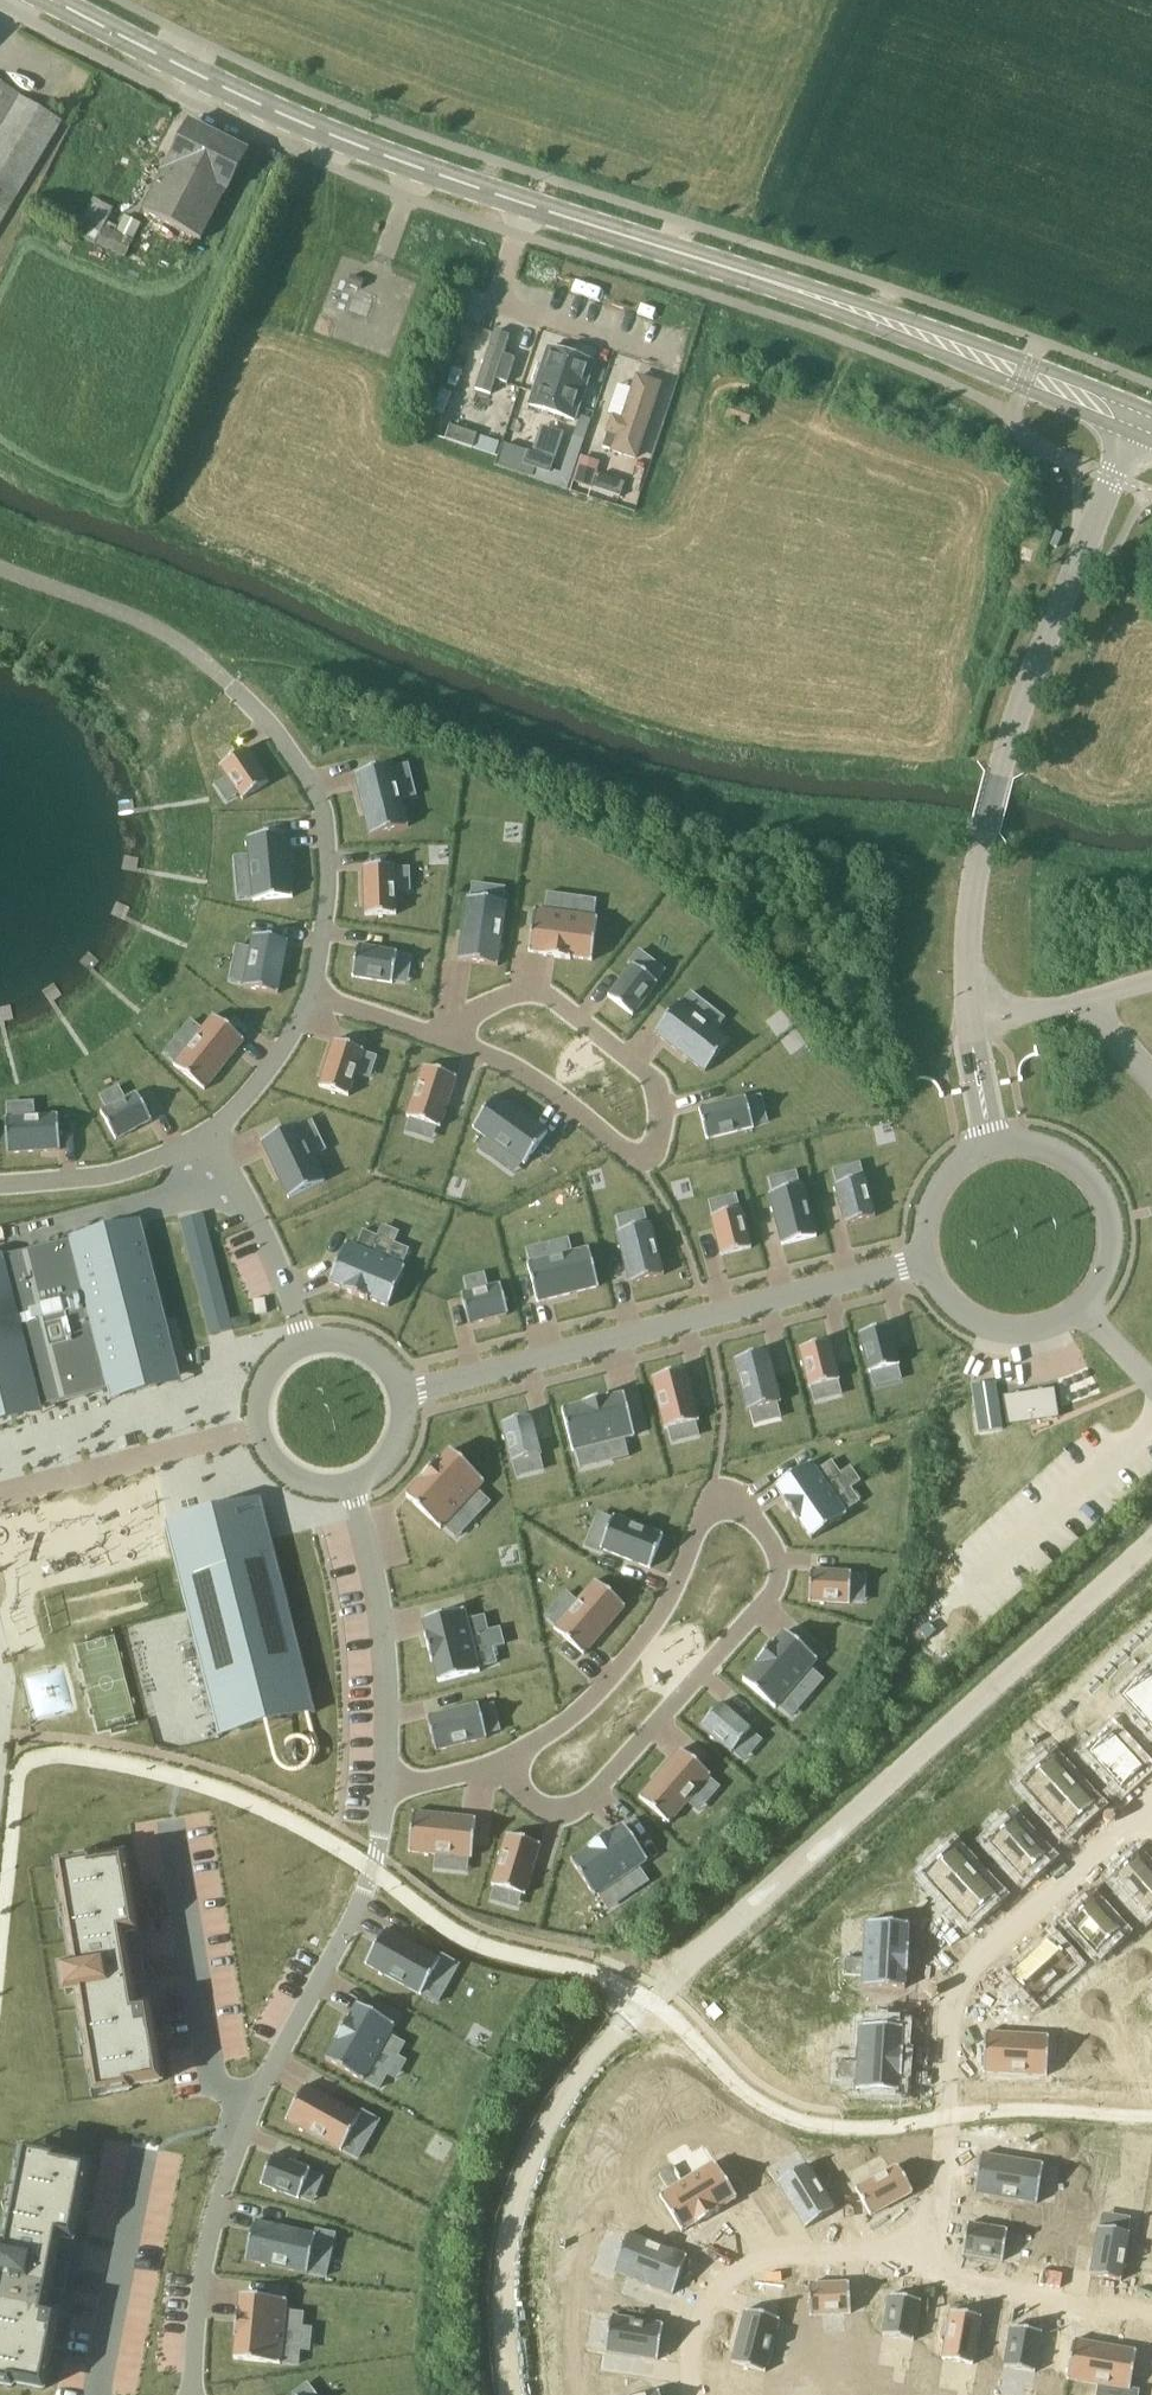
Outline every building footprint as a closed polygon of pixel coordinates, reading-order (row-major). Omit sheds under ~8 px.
[(62,122),(0,84),(0,224),(62,122)] [(228,193),(248,152),(190,123),(144,213),(201,241),(227,192),(228,193)] [(83,220),(78,233),(76,236),(125,260),(137,236),(108,222),(115,210),(93,199),(81,219),(83,220)] [(540,328),(530,325),(482,310),(448,420),(504,439),(540,328)] [(603,348),(552,332),(540,328),(504,439),(570,462),(603,348)] [(628,481),(663,367),(603,348),(570,462),(628,481)] [(477,435),(473,449),(496,456),(500,442),(477,435)] [(556,464),(501,444),(493,465),(548,485),(556,464)] [(246,749),(220,766),(243,800),(269,783),(246,749)] [(394,765),(355,775),(370,836),(409,827),(394,765)] [(249,855),(234,857),(235,868),(250,867),(253,899),(254,901),(293,898),(287,834),(248,838),(249,855)] [(395,866),(364,867),(366,916),(397,915),(395,866)] [(534,910),(529,953),(544,955),(544,957),(571,960),(571,958),(593,961),(598,919),(595,918),(561,914),(564,895),(547,893),(545,912),(534,910)] [(468,898),(459,961),(498,966),(507,903),(468,898)] [(236,945),(234,957),(249,960),(244,985),(244,988),(279,994),(289,942),(254,935),(251,948),(236,945)] [(357,946),(352,977),(393,984),(398,953),(357,946)] [(633,966),(608,997),(633,1016),(658,983),(657,983),(640,969),(649,957),(640,950),(629,963),(633,966)] [(680,1002),(655,1033),(706,1072),(730,1041),(708,1024),(682,1004),(680,1002)] [(176,1063),(174,1066),(205,1090),(245,1040),(214,1016),(201,1032),(189,1022),(184,1029),(195,1039),(176,1063)] [(335,1041),(319,1087),(349,1097),(364,1050),(335,1041)] [(424,1066),(407,1117),(441,1128),(457,1077),(424,1066)] [(137,1093),(101,1113),(116,1140),(152,1120),(137,1093)] [(496,1096),(473,1128),(525,1165),(548,1133),(496,1096)] [(747,1098),(699,1110),(707,1140),(754,1128),(754,1126),(747,1099),(747,1098)] [(59,1115),(5,1118),(8,1154),(61,1150),(59,1115)] [(298,1124),(262,1141),(289,1199),(325,1182),(298,1124)] [(837,1185),(836,1185),(846,1225),(876,1217),(866,1177),(864,1178),(837,1185)] [(773,1193),(770,1194),(783,1246),(817,1237),(804,1185),(800,1186),(773,1193)] [(742,1209),(712,1216),(722,1256),(752,1249),(742,1209)] [(205,1215),(180,1221),(209,1336),(234,1330),(205,1215)] [(9,1416),(146,1381),(178,1373),(141,1223),(0,1258),(0,1418),(9,1416)] [(651,1223),(617,1232),(630,1284),(665,1275),(651,1223)] [(346,1243),(330,1283),(344,1289),(344,1290),(369,1301),(369,1299),(389,1308),(406,1268),(403,1267),(372,1254),(379,1237),(363,1230),(356,1247),(346,1243)] [(530,1264),(528,1264),(537,1303),(599,1287),(590,1249),(573,1253),(569,1238),(557,1241),(561,1256),(530,1264)] [(468,1293),(461,1295),(469,1325),(509,1315),(501,1285),(489,1288),(468,1293)] [(890,1325),(860,1333),(870,1373),(872,1373),(899,1366),(900,1365),(890,1325)] [(830,1341),(800,1348),(810,1388),(812,1388),(839,1381),(840,1381),(830,1341)] [(769,1351),(734,1360),(747,1412),(751,1411),(778,1404),(782,1403),(769,1351)] [(687,1369),(652,1378),(665,1430),(669,1429),(696,1422),(700,1421),(687,1369)] [(972,1385),(979,1433),(1003,1429),(996,1382),(972,1385)] [(999,1394),(1003,1422),(1055,1416),(1051,1387),(999,1394)] [(583,1405),(562,1411),(573,1452),(577,1451),(609,1443),(613,1460),(613,1461),(630,1457),(625,1439),(635,1436),(625,1395),(610,1399),(609,1397),(583,1403),(583,1405)] [(532,1416),(502,1424),(512,1464),(514,1463),(541,1456),(542,1456),(532,1416)] [(422,1482),(407,1498),(438,1527),(442,1523),(463,1500),(477,1512),(488,1500),(475,1487),(482,1479),(451,1450),(440,1462),(439,1461),(420,1480),(422,1482)] [(811,1462),(775,1487),(784,1499),(783,1501),(798,1523),(800,1522),(812,1540),(847,1515),(845,1512),(826,1485),(841,1475),(842,1475),(832,1461),(817,1471),(811,1462)] [(263,1504),(166,1529),(218,1735),(315,1711),(263,1504)] [(591,1537),(587,1547),(600,1552),(601,1549),(650,1569),(663,1536),(614,1516),(612,1520),(604,1542),(591,1537)] [(811,1571),(809,1602),(850,1604),(850,1602),(852,1574),(852,1573),(811,1571)] [(556,1627),(554,1629),(584,1655),(626,1607),(596,1581),(578,1602),(556,1627)] [(465,1610),(423,1620),(427,1635),(425,1636),(432,1662),(434,1662),(439,1683),(480,1672),(479,1668),(471,1636),(488,1632),(489,1632),(485,1616),(467,1620),(465,1610)] [(758,1665),(743,1681),(776,1709),(779,1705),(800,1681),(813,1692),(814,1693),(825,1680),(811,1668),(818,1660),(786,1632),(775,1644),(774,1643),(756,1663),(758,1665)] [(1151,1747),(1151,1679),(1143,1669),(1109,1701),(1151,1747)] [(721,1703),(701,1727),(732,1754),(734,1752),(751,1732),(753,1730),(721,1703)] [(479,1704),(427,1717),(436,1752),(488,1739),(487,1735),(480,1708),(479,1704)] [(1100,1723),(1074,1746),(1106,1784),(1134,1759),(1100,1723)] [(681,1750),(640,1798),(670,1824),(688,1802),(709,1779),(711,1775),(681,1750)] [(1047,1754),(1009,1787),(1049,1835),(1087,1798),(1047,1754)] [(996,1810),(972,1833),(1002,1866),(1026,1844),(996,1810)] [(413,1813),(409,1852),(437,1855),(468,1858),(472,1858),(476,1819),(413,1813)] [(589,1850),(571,1862),(595,1897),(599,1894),(626,1876),(635,1891),(636,1892),(650,1882),(639,1867),(648,1861),(624,1826),(611,1834),(610,1833),(588,1848),(589,1850)] [(507,1834),(492,1886),(496,1887),(521,1894),(526,1896),(541,1844),(507,1834)] [(984,1894),(941,1849),(908,1881),(952,1927),(984,1894)] [(1124,1880),(1151,1913),(1151,1857),(1124,1880)] [(74,1885),(61,1887),(64,1909),(71,1908),(73,1924),(67,1926),(85,2037),(92,2036),(94,2052),(88,2053),(92,2076),(104,2074),(108,2096),(130,2092),(129,2088),(161,2083),(148,2008),(135,2010),(123,1936),(136,1934),(124,1858),(93,1863),(92,1859),(70,1863),(74,1885)] [(1103,1895),(1076,1918),(1106,1954),(1133,1928),(1103,1895)] [(824,1992),(900,1997),(903,1933),(826,1929),(824,1992)] [(386,1933),(365,1968),(418,2001),(439,1967),(386,1933)] [(1041,1944),(1004,1979),(1024,2000),(1062,1968),(1041,1944)] [(1143,2007),(1151,2018),(1151,1998),(1143,2007)] [(337,2042),(326,2061),(363,2082),(364,2080),(382,2049),(398,2058),(398,2057),(406,2044),(390,2035),(395,2025),(358,2004),(350,2018),(348,2017),(335,2041),(337,2042)] [(810,2084),(888,2088),(891,2028),(813,2024),(810,2084)] [(993,2024),(991,2070),(1074,2075),(1078,2028),(993,2024)] [(305,2085),(286,2120),(342,2151),(361,2117),(305,2085)] [(983,2148),(976,2188),(1028,2197),(1036,2154),(983,2148)] [(12,2388),(13,2384),(44,2390),(58,2315),(45,2312),(50,2286),(54,2265),(60,2239),(73,2242),(88,2166),(57,2160),(57,2157),(35,2152),(31,2174),(18,2172),(14,2192),(14,2194),(20,2195),(17,2212),(11,2210),(10,2212),(2,2254),(0,2266),(0,2386),(12,2388)] [(272,2155),(261,2184),(299,2199),(300,2197),(310,2172),(311,2170),(272,2155)] [(762,2171),(789,2221),(816,2205),(786,2157),(762,2171)] [(913,2182),(898,2158),(863,2180),(878,2207),(913,2182)] [(654,2194),(686,2231),(724,2195),(693,2160),(654,2194)] [(254,2222),(245,2260),(308,2274),(316,2236),(254,2222)] [(1128,2231),(1091,2224),(1083,2269),(1120,2276),(1128,2231)] [(968,2229),(963,2258),(1012,2265),(1017,2237),(968,2229)] [(665,2292),(675,2266),(621,2245),(610,2272),(665,2292)] [(845,2310),(846,2285),(820,2283),(819,2309),(845,2310)] [(236,2338),(234,2360),(277,2364),(277,2362),(280,2327),(299,2329),(299,2328),(301,2312),(282,2311),(283,2300),(241,2296),(239,2311),(237,2311),(234,2338),(236,2338)] [(914,2338),(917,2317),(894,2313),(890,2334),(914,2338)] [(772,2324),(740,2314),(730,2354),(761,2363),(772,2324)] [(981,2354),(985,2331),(962,2327),(959,2351),(981,2354)] [(612,2359),(655,2368),(659,2337),(618,2329),(612,2359)] [(1038,2370),(1041,2346),(1021,2343),(1017,2366),(1038,2370)] [(1120,2387),(1124,2360),(1076,2352),(1072,2378),(1120,2387)]
